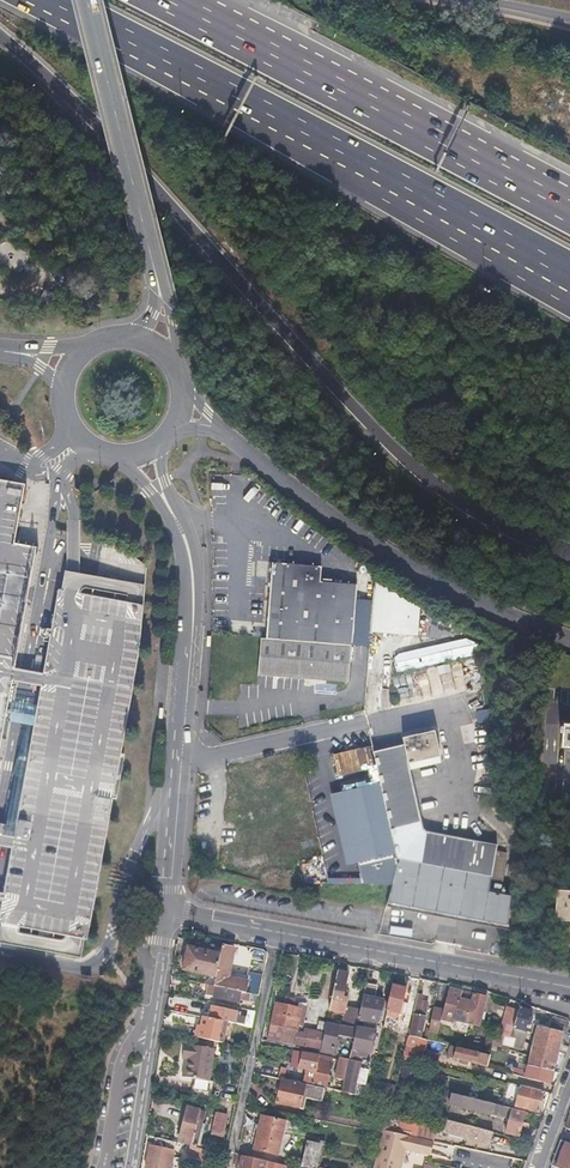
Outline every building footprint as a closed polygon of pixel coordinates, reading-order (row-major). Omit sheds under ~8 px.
[(11,714),(16,685),(17,680),(19,668),(41,546),(19,543),(28,484),(0,477),(0,772),(11,714)] [(318,564),(271,560),(270,575),(269,588),(268,597),(266,618),(265,634),(349,641),(368,642),(371,602),(350,600),(352,581),(317,579),(318,564)] [(65,570),(62,590),(58,589),(42,672),(19,668),(17,680),(40,685),(14,835),(5,834),(6,824),(0,823),(0,845),(12,848),(0,923),(0,943),(81,957),(83,938),(86,939),(139,643),(144,585),(65,570)] [(374,574),(372,601),(369,632),(416,636),(419,608),(374,574)] [(265,634),(259,634),(258,637),(256,670),(308,674),(346,677),(349,641),(265,634)] [(395,673),(477,655),(475,645),(474,644),(463,640),(397,654),(391,658),(395,673)] [(439,676),(450,673),(447,664),(437,667),(439,676)] [(562,745),(569,746),(569,723),(563,722),(562,745)] [(403,744),(373,750),(380,780),(396,851),(398,859),(395,875),(388,904),(508,929),(513,898),(490,894),(496,846),(424,832),(407,759),(438,753),(433,730),(402,736),(403,744)] [(335,752),(339,771),(372,764),(369,746),(335,752)] [(396,851),(380,780),(330,791),(346,862),(396,851)] [(558,888),(555,917),(569,918),(569,889),(558,888)] [(184,968),(195,971),(206,974),(204,983),(211,985),(215,986),(222,946),(200,941),(198,949),(187,947),(186,948),(182,966),(184,968)] [(222,946),(215,986),(253,994),(256,979),(250,978),(251,977),(231,972),(235,949),(222,946)] [(337,972),(332,996),(341,998),(346,974),(337,972)] [(215,986),(211,985),(209,995),(213,996),(236,1002),(237,996),(257,1000),(258,995),(253,994),(215,986)] [(387,1011),(393,1012),(400,1013),(405,991),(405,989),(393,987),(387,1011)] [(475,992),(450,988),(443,1010),(432,1007),(428,1030),(436,1032),(440,1018),(453,1021),(454,1018),(478,1024),(487,990),(476,987),(475,992)] [(355,1028),(356,1021),(358,1015),(378,1020),(382,1002),(372,999),(374,991),(363,988),(359,1009),(350,1008),(346,1026),(355,1028)] [(393,1012),(387,1011),(386,1015),(404,1018),(410,993),(405,991),(400,1013),(393,1012)] [(408,1035),(419,1037),(427,1004),(419,1002),(421,993),(417,992),(408,1035)] [(341,1013),(343,1006),(345,999),(341,998),(332,996),(328,1011),(341,1013)] [(518,1010),(513,1026),(526,1030),(527,1026),(529,1027),(532,1017),(530,1016),(531,1010),(529,1009),(530,1005),(520,1002),(518,1010)] [(298,1020),(301,1021),(303,1021),(304,1015),(300,1014),(301,1009),(279,1004),(275,1024),(289,1027),(289,1029),(296,1031),(298,1020)] [(202,1012),(201,1017),(225,1022),(233,1024),(236,1012),(211,1006),(209,1013),(202,1012)] [(510,1036),(513,1026),(518,1010),(507,1006),(498,1033),(500,1034),(510,1036)] [(225,1022),(201,1017),(197,1036),(221,1042),(225,1022)] [(540,1018),(537,1024),(560,1032),(562,1025),(540,1018)] [(356,1021),(355,1028),(353,1036),(351,1048),(358,1050),(357,1055),(366,1057),(367,1053),(370,1054),(376,1026),(356,1021)] [(335,1055),(335,1053),(336,1050),(333,1050),(333,1049),(338,1025),(326,1022),(319,1053),(331,1056),(335,1055)] [(295,1037),(296,1031),(289,1029),(289,1027),(275,1024),(273,1032),(295,1037)] [(560,1032),(537,1024),(535,1037),(558,1044),(561,1032),(560,1032)] [(353,1036),(355,1028),(346,1026),(344,1035),(353,1036)] [(510,1036),(500,1034),(498,1041),(497,1041),(496,1042),(504,1045),(505,1043),(523,1048),(528,1030),(526,1030),(513,1026),(510,1036)] [(273,1032),(268,1031),(263,1030),(261,1040),(293,1047),(295,1037),(273,1032)] [(500,1034),(498,1033),(494,1032),(491,1043),(496,1044),(496,1042),(497,1041),(498,1041),(500,1034)] [(444,1043),(419,1037),(408,1035),(403,1056),(411,1058),(413,1048),(416,1048),(417,1046),(442,1052),(444,1043)] [(317,1053),(319,1045),(320,1038),(309,1036),(306,1050),(317,1053)] [(558,1044),(535,1037),(533,1043),(545,1047),(557,1051),(558,1044)] [(188,1058),(185,1076),(193,1078),(192,1087),(200,1088),(200,1090),(204,1091),(206,1089),(207,1085),(206,1085),(212,1048),(183,1043),(181,1057),(184,1058),(188,1058)] [(533,1043),(528,1065),(552,1071),(557,1051),(545,1047),(533,1043)] [(461,1047),(452,1045),(449,1044),(446,1056),(459,1060),(459,1062),(468,1065),(469,1062),(486,1067),(489,1054),(478,1051),(477,1052),(460,1049),(461,1047)] [(436,1064),(437,1060),(438,1055),(423,1052),(421,1060),(436,1064)] [(315,1071),(307,1070),(306,1069),(304,1083),(324,1088),(331,1059),(318,1056),(315,1071)] [(348,1059),(343,1059),(341,1058),(334,1090),(342,1091),(348,1061),(348,1059)] [(360,1064),(348,1061),(342,1091),(367,1097),(369,1089),(355,1085),(359,1070),(367,1071),(369,1063),(364,1062),(361,1063),(360,1064)] [(552,1071),(528,1065),(526,1074),(520,1072),(519,1076),(548,1085),(552,1071)] [(277,1103),(290,1106),(303,1109),(305,1102),(300,1100),(304,1083),(282,1079),(277,1103)] [(538,1111),(540,1102),(543,1092),(520,1086),(515,1105),(538,1111)] [(518,1137),(521,1124),(524,1112),(475,1100),(476,1096),(471,1094),(469,1098),(451,1094),(448,1104),(494,1117),(495,1113),(509,1117),(504,1133),(518,1137)] [(395,1133),(398,1124),(400,1115),(389,1113),(391,1102),(380,1099),(373,1130),(383,1132),(384,1132),(385,1131),(395,1133)] [(179,1141),(187,1143),(196,1145),(203,1110),(187,1106),(179,1141)] [(218,1141),(219,1138),(219,1136),(221,1136),(226,1116),(214,1113),(209,1139),(218,1141)] [(254,1149),(265,1151),(277,1153),(284,1121),(261,1115),(259,1126),(256,1139),(254,1149)] [(450,1134),(469,1139),(489,1145),(492,1134),(453,1122),(450,1134)] [(383,1132),(374,1167),(378,1167),(400,1167),(405,1148),(428,1154),(432,1142),(395,1133),(385,1131),(384,1132),(383,1132)] [(146,1162),(145,1167),(150,1167),(170,1167),(175,1151),(171,1150),(174,1142),(157,1137),(155,1146),(150,1145),(149,1151),(146,1150),(145,1156),(147,1156),(146,1162)] [(303,1167),(319,1167),(320,1167),(324,1144),(307,1140),(300,1167),(303,1167)] [(554,1152),(550,1165),(558,1167),(569,1167),(569,1145),(559,1140),(554,1152)] [(452,1158),(454,1146),(433,1141),(431,1153),(452,1158)] [(208,1156),(209,1153),(210,1151),(188,1145),(186,1151),(208,1156)] [(275,1162),(242,1156),(239,1167),(240,1167),(274,1167),(275,1162)]
